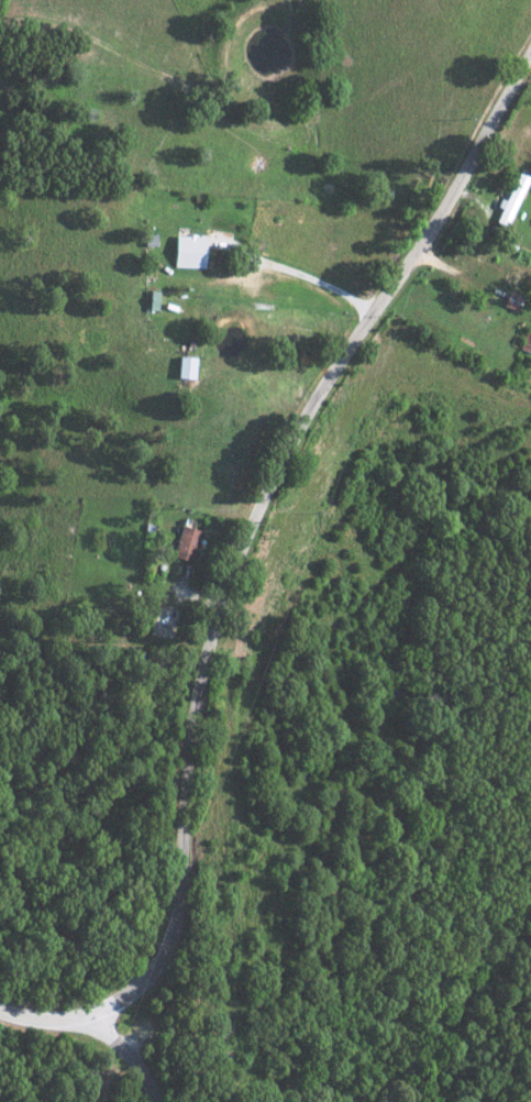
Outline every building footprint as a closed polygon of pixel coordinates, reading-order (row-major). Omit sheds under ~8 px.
[(501,200),(499,199),(490,221),(504,227),(526,177),(514,172),(501,200)] [(202,268),(203,236),(172,235),(171,267),(202,268)] [(514,311),(519,296),(505,290),(499,306),(514,311)] [(523,328),(516,350),(530,355),(530,330),(523,328)] [(174,378),(192,378),(193,357),(175,357),(174,378)] [(197,531),(178,525),(169,556),(188,562),(197,531)]
